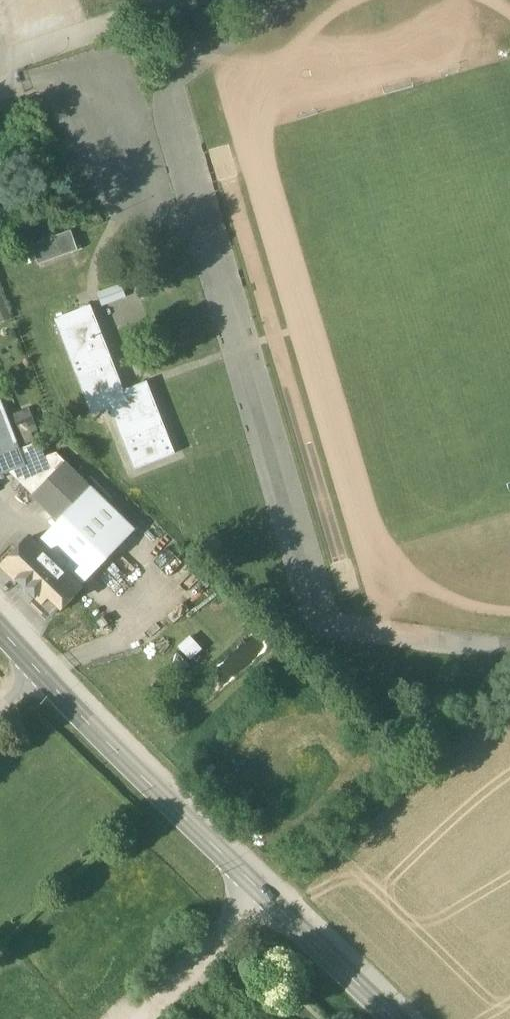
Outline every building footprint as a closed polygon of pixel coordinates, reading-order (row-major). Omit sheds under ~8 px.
[(71,232),(32,246),(39,265),(44,263),(78,251),(71,232)] [(124,390),(91,305),(55,319),(92,415),(110,408),(134,470),(175,454),(147,381),(124,390)] [(0,400),(0,457),(20,450),(0,400)] [(22,444),(40,437),(29,408),(10,415),(22,444)] [(38,442),(20,451),(26,466),(45,459),(45,458),(38,442)] [(0,457),(0,476),(11,472),(26,466),(20,451),(20,450),(0,457)] [(26,466),(11,472),(34,494),(65,462),(56,453),(45,458),(45,459),(26,466)] [(34,494),(31,496),(57,521),(91,487),(65,462),(34,494)] [(91,487),(57,521),(35,544),(80,588),(135,530),(91,487)] [(35,544),(29,539),(2,566),(53,615),(80,588),(35,544)] [(191,659),(204,647),(192,634),(179,646),(191,659)] [(142,670),(154,684),(162,677),(150,663),(142,670)]
